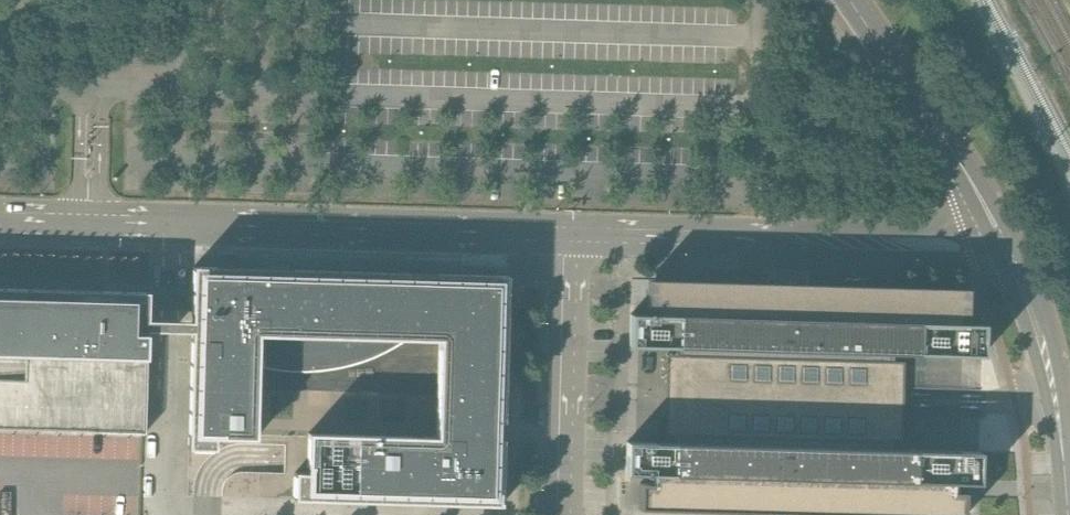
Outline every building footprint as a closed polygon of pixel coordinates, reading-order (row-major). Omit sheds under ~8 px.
[(404,345),(438,346),(436,443),(308,439),(307,473),(311,473),(311,478),(295,478),(294,501),(501,507),(503,440),(494,439),(494,437),(497,436),(498,435),(499,434),(500,432),(500,431),(499,429),(499,428),(496,426),(494,426),(495,423),(503,423),(506,348),(508,277),(194,268),(192,322),(192,333),(189,450),(216,451),(216,435),(222,435),(222,438),(256,440),(258,363),(263,363),(263,367),(285,372),(301,373),(315,373),(327,372),(339,370),(353,368),(375,360),(386,355),(398,350),(404,345)] [(679,349),(894,355),(982,357),(984,325),(958,324),(958,316),(967,316),(968,290),(705,282),(648,281),(648,307),(656,307),(656,315),(631,315),(630,347),(679,349)] [(94,432),(94,433),(145,435),(148,332),(192,333),(192,322),(148,321),(149,293),(0,289),(0,430),(94,432)] [(676,444),(891,451),(894,355),(679,349),(678,388),(675,389),(672,390),(671,392),(670,393),(670,396),(670,398),(670,400),(671,402),(674,404),(677,405),(676,444)] [(676,444),(627,443),(626,475),(651,476),(651,484),(640,484),(639,510),(801,514),(964,514),(965,493),(954,493),(954,484),(979,485),(980,453),(891,451),(676,444)]
